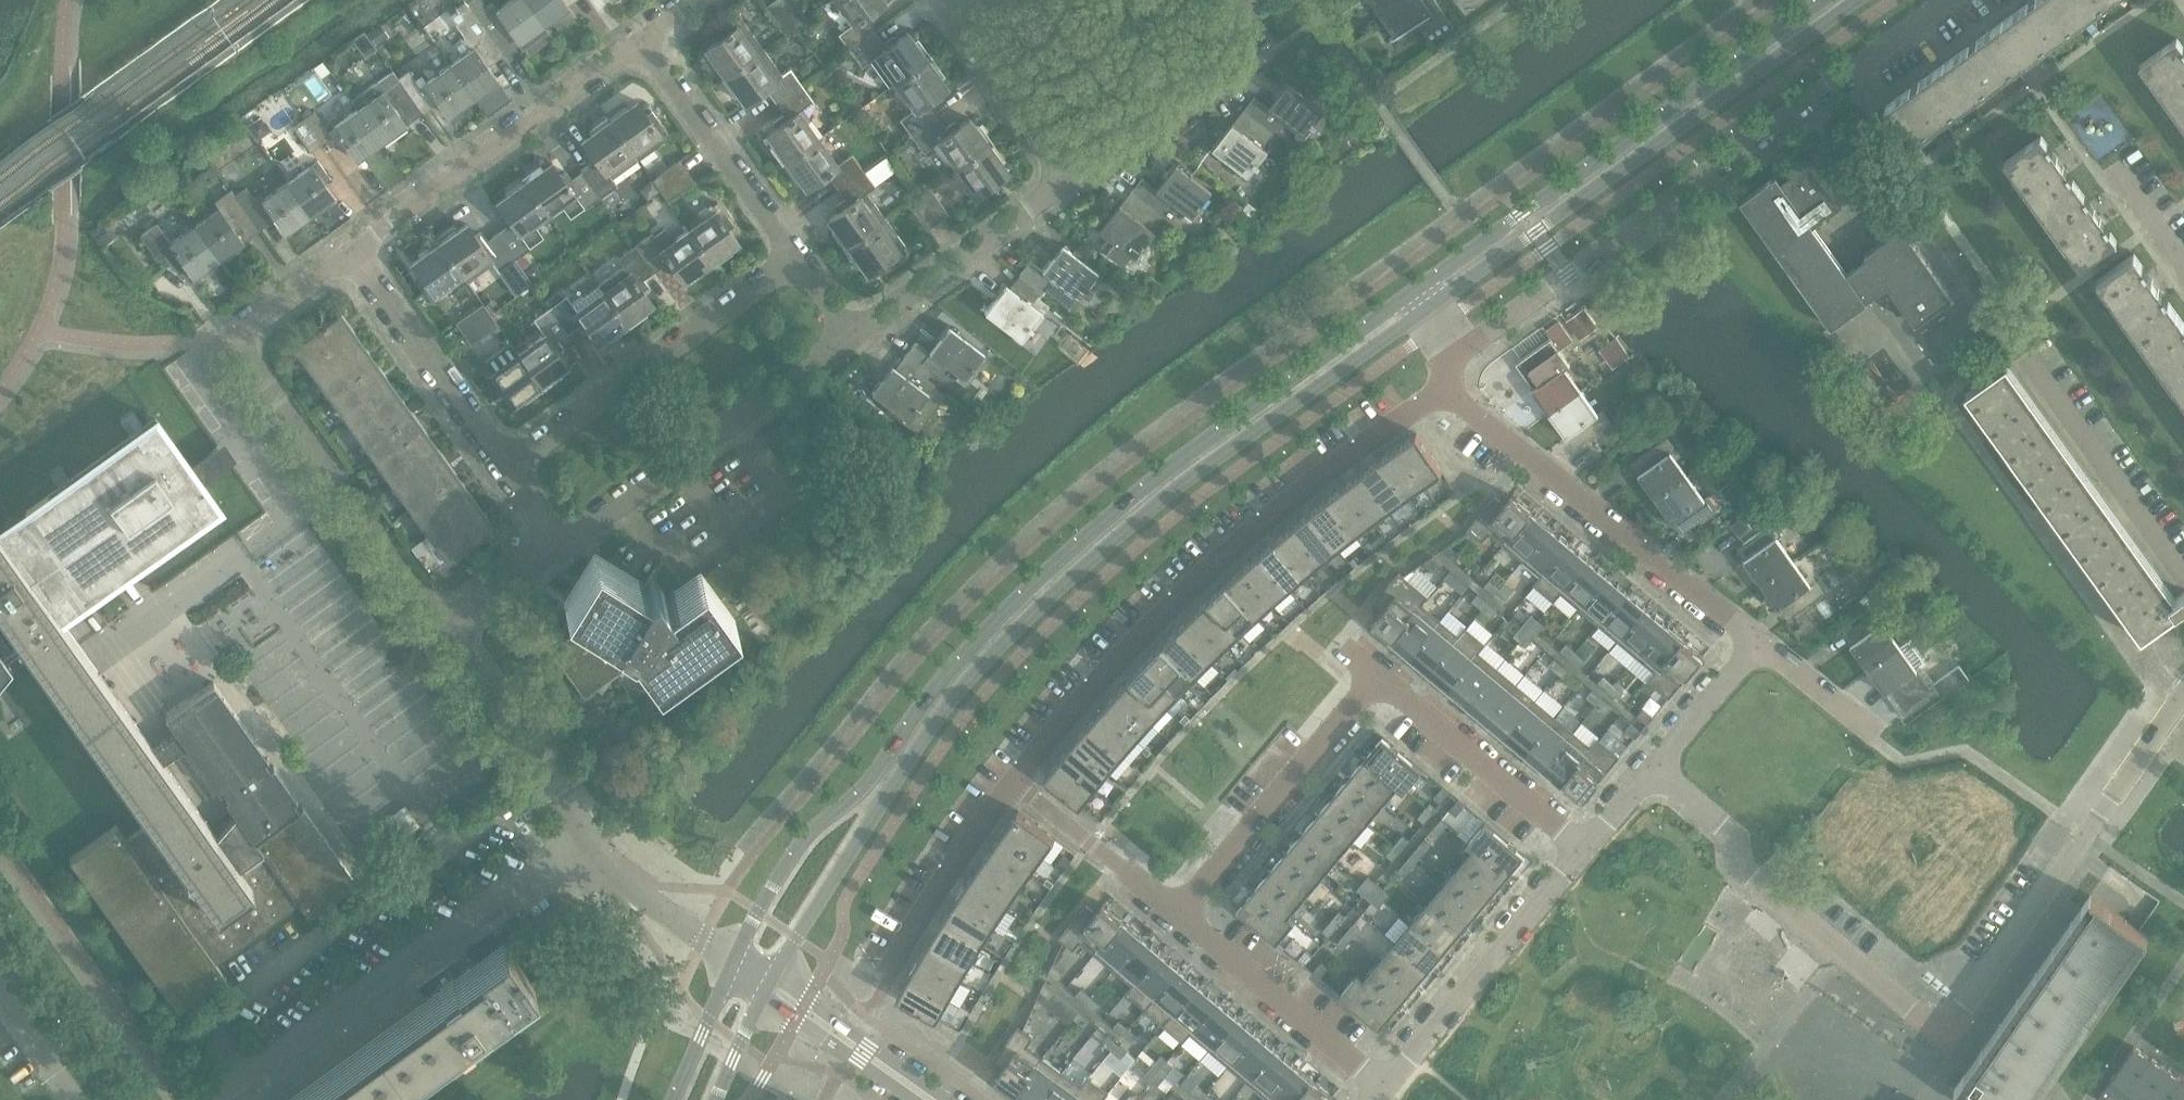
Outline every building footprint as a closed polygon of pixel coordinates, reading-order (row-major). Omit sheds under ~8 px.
[(466,3),(498,46),(502,51),(519,39),(530,54),(554,37),(546,25),(545,25),(527,0),(510,0),(497,9),(493,3),(487,7),(482,0),(470,0),(466,3)] [(545,25),(546,25),(570,8),(564,0),(527,0),(545,25)] [(794,27),(775,0),(765,7),(784,34),(794,27)] [(794,27),(806,18),(793,0),(775,0),(794,27)] [(850,51),(875,33),(867,22),(875,17),(871,12),(886,2),(885,0),(836,0),(853,24),(838,35),(850,51)] [(1429,39),(1451,24),(1435,0),(1374,0),(1399,37),(1419,24),(1429,39)] [(2003,21),(2004,22),(2005,23),(2016,38),(2017,40),(2028,55),(2029,57),(2030,58),(2043,48),(2088,16),(2077,0),(2033,0),(2018,11),(2016,12),(2003,21)] [(2088,16),(2110,0),(2077,0),(2088,16)] [(450,65),(474,99),(498,81),(489,66),(495,62),(488,53),(498,46),(466,3),(447,17),(465,42),(451,52),(457,60),(450,65)] [(706,49),(726,77),(764,49),(740,16),(714,35),(718,40),(706,49)] [(1989,31),(1945,63),(1971,100),(2016,67),(2017,67),(2028,59),(2030,58),(2029,57),(2028,55),(2017,40),(2016,38),(2005,23),(2004,22),(2003,21),(2002,22),(1990,30),(1989,31)] [(883,43),(875,33),(850,51),(862,68),(871,62),(889,88),(896,83),(928,60),(908,33),(894,43),(890,38),(883,43)] [(2178,118),(2183,114),(2183,48),(2177,38),(2139,65),(2178,118)] [(767,95),(775,106),(802,86),(790,69),(782,74),(764,49),(726,77),(745,103),(757,94),(761,100),(767,95)] [(900,120),(912,137),(937,118),(930,108),(937,102),(934,97),(947,87),(928,60),(896,83),(915,109),(900,120)] [(1913,142),(1971,100),(1945,63),(1887,105),(1892,114),(1913,141),(1913,142)] [(410,71),(399,78),(418,104),(428,97),(434,106),(440,101),(450,116),(474,99),(450,65),(421,86),(410,71)] [(358,109),(383,143),(407,125),(401,117),(418,104),(399,78),(388,86),(388,88),(358,109)] [(1243,110),(1269,130),(1279,118),(1297,133),(1295,136),(1296,136),(1298,134),(1303,137),(1310,128),(1312,129),(1315,126),(1312,124),(1321,112),(1323,113),(1324,112),(1290,85),(1291,83),(1290,82),(1269,109),(1254,96),(1243,110)] [(767,134),(787,162),(819,139),(800,113),(814,103),(802,86),(775,106),(782,116),(776,121),(779,125),(767,134)] [(610,121),(633,153),(638,161),(666,140),(664,137),(668,134),(652,111),(647,114),(637,101),(610,121)] [(315,111),(304,119),(322,144),(332,137),(342,150),(348,146),(358,160),(383,143),(358,109),(329,130),(315,111)] [(1269,130),(1243,110),(1232,124),(1231,123),(1211,148),(1211,149),(1240,172),(1238,175),(1239,177),(1246,182),(1256,170),(1258,166),(1256,164),(1265,152),(1267,154),(1268,152),(1258,144),(1269,130)] [(937,118),(912,137),(924,153),(939,143),(956,168),(989,145),(970,118),(957,128),(953,123),(945,129),(937,118)] [(268,119),(256,126),(266,144),(278,137),(268,119)] [(322,144),(304,119),(294,127),(311,152),(322,144)] [(582,173),(601,199),(602,198),(608,208),(619,200),(613,190),(617,187),(606,172),(633,153),(610,121),(583,140),(593,153),(588,157),(594,165),(582,173)] [(2004,163),(2042,215),(2079,189),(2041,136),(2004,163)] [(819,139),(787,162),(806,188),(820,179),(823,184),(831,178),(839,190),(865,171),(852,154),(838,165),(819,139)] [(989,145),(956,168),(968,185),(964,188),(975,203),(998,187),(994,181),(1009,172),(989,145)] [(287,182),(311,216),(336,198),(326,183),(332,179),(318,160),(287,182)] [(1784,184),(1778,176),(1777,176),(1742,201),(1742,203),(1744,202),(1765,232),(1764,232),(1787,265),(1789,264),(1810,294),(1809,295),(1810,296),(1811,295),(1832,325),(1831,326),(1832,327),(1868,302),(1867,300),(1848,274),(1812,223),(1824,215),(1828,219),(1831,217),(1829,214),(1841,206),(1841,207),(1843,206),(1810,160),(1793,172),(1796,176),(1784,184)] [(652,181),(660,192),(687,172),(679,161),(652,181)] [(524,183),(547,215),(563,204),(572,216),(582,208),(585,211),(601,199),(582,173),(572,180),(567,173),(562,176),(552,163),(524,183)] [(1131,192),(1156,211),(1167,198),(1185,212),(1183,215),(1184,216),(1193,204),(1200,209),(1203,205),(1201,204),(1210,192),(1211,193),(1212,192),(1198,180),(1197,181),(1177,167),(1179,165),(1177,164),(1164,181),(1156,189),(1142,177),(1131,192)] [(865,171),(839,190),(846,200),(838,205),(843,210),(829,220),(848,247),(880,223),(868,207),(874,203),(867,194),(877,187),(865,171)] [(687,172),(660,192),(668,203),(695,183),(687,172)] [(236,195),(255,221),(265,215),(271,223),(277,219),(287,233),(311,216),(287,182),(258,203),(246,188),(236,195)] [(498,234),(517,260),(533,248),(530,244),(542,236),(534,224),(547,215),(524,183),(498,202),(508,215),(503,218),(509,226),(498,234)] [(917,196),(937,223),(949,215),(929,188),(917,196)] [(2079,189),(2042,215),(2081,268),(2118,242),(2079,189)] [(218,210),(195,226),(220,259),(244,242),(238,233),(255,221),(236,195),(233,190),(214,204),(218,210)] [(1156,211),(1131,192),(1120,206),(1119,205),(1099,231),(1114,242),(1106,252),(1123,264),(1128,257),(1137,245),(1144,250),(1147,246),(1145,244),(1154,232),(1155,233),(1156,232),(1146,225),(1156,211)] [(937,223),(917,196),(907,204),(926,231),(937,223)] [(688,231),(712,262),(739,242),(730,229),(734,226),(718,203),(712,207),(715,211),(688,231)] [(880,223),(848,247),(868,274),(881,264),(885,269),(908,253),(904,247),(899,250),(880,223)] [(220,259),(195,226),(172,242),(159,224),(141,236),(159,261),(169,254),(186,278),(193,273),(195,277),(220,259)] [(440,244),(463,276),(489,258),(499,272),(517,260),(498,234),(487,241),(482,234),(477,238),(467,224),(440,244)] [(636,246),(654,272),(665,264),(670,272),(676,268),(685,281),(712,262),(688,231),(677,239),(666,225),(636,246)] [(1869,259),(1852,271),(1848,274),(1867,300),(1888,285),(1916,324),(1954,297),(1903,227),(1866,254),(1869,259)] [(463,276),(440,244),(413,263),(422,277),(418,281),(434,304),(440,299),(437,294),(463,276)] [(599,286),(604,292),(627,324),(654,304),(644,290),(649,287),(644,280),(654,272),(636,246),(620,258),(626,267),(599,286)] [(1091,285),(1089,284),(1098,271),(1099,272),(1100,271),(1066,246),(1052,262),(1051,261),(1043,271),(1029,260),(1018,274),(1037,288),(1035,290),(1041,295),(1046,288),(1071,307),(1087,287),(1088,288),(1091,285)] [(2097,280),(2140,341),(2177,313),(2134,253),(2097,280)] [(1037,288),(1018,274),(996,303),(994,302),(986,313),(1021,339),(1040,314),(1041,315),(1042,314),(1032,307),(1041,295),(1035,290),(1037,288)] [(629,327),(627,324),(604,292),(578,311),(568,296),(551,307),(570,333),(580,326),(585,333),(590,330),(600,343),(609,336),(611,340),(629,327)] [(456,322),(463,334),(490,314),(482,303),(456,322)] [(570,333),(551,307),(534,319),(545,335),(519,354),(541,385),(568,365),(559,352),(564,348),(559,342),(570,333)] [(1569,321),(1580,336),(1594,325),(1584,311),(1569,321)] [(2183,400),(2183,399),(2183,322),(2177,313),(2140,341),(2183,400)] [(490,314),(463,334),(471,344),(498,325),(490,314)] [(299,345),(452,558),(490,530),(338,317),(299,345)] [(1546,332),(1551,338),(1522,360),(1540,385),(1534,390),(1551,413),(1581,392),(1565,369),(1571,365),(1560,351),(1573,341),(1559,322),(1546,332)] [(903,358),(927,377),(941,359),(965,377),(984,352),(986,354),(987,353),(952,327),(939,344),(937,342),(929,352),(916,342),(903,358)] [(541,385),(519,354),(493,372),(490,368),(484,372),(500,395),(504,391),(514,405),(541,385)] [(927,377),(903,358),(895,369),(893,367),(872,394),(902,416),(900,419),(908,425),(937,387),(926,379),(927,377)] [(2143,638),(2149,634),(2179,612),(2183,608),(2183,592),(2171,601),(2149,570),(2010,378),(2003,368),(1966,395),(2143,638)] [(1581,392),(1551,413),(1568,437),(1575,433),(1583,444),(1612,423),(1603,410),(1598,414),(1581,392)] [(13,667),(11,666),(34,650),(156,820),(127,841),(117,828),(118,827),(117,826),(70,860),(71,862),(71,861),(179,1009),(178,1010),(179,1012),(227,977),(226,975),(225,976),(216,963),(301,902),(311,915),(309,916),(310,917),(358,883),(357,881),(356,882),(303,808),(304,807),(303,806),(300,808),(295,801),(298,799),(274,766),(271,768),(266,761),(269,758),(268,757),(267,757),(215,684),(215,683),(214,682),(166,716),(167,718),(169,717),(174,724),(173,725),(221,791),(220,791),(221,793),(224,790),(230,798),(226,800),(238,816),(218,837),(48,601),(76,580),(89,599),(219,505),(157,418),(27,511),(58,554),(53,558),(36,535),(17,549),(34,572),(29,575),(0,536),(0,617),(5,613),(13,624),(11,626),(12,628),(16,625),(24,636),(11,645),(0,630),(0,683),(13,667)] [(1425,484),(1442,473),(1443,472),(1418,434),(1399,446),(1425,484)] [(1640,475),(1657,498),(1688,477),(1671,454),(1677,450),(1668,437),(1638,458),(1647,470),(1640,475)] [(226,439),(208,452),(220,470),(239,457),(226,439)] [(1425,484),(1399,446),(1381,459),(1407,497),(1425,484)] [(1381,459),(1380,460),(1363,472),(1390,509),(1407,497),(1381,459)] [(1363,472),(1362,473),(1345,485),(1372,523),(1390,509),(1363,472)] [(1688,477),(1657,498),(1674,522),(1681,517),(1689,529),(1719,508),(1710,495),(1704,499),(1688,477)] [(1345,485),(1344,486),(1328,499),(1356,535),(1372,523),(1345,485)] [(1490,534),(1504,546),(1532,513),(1512,496),(1505,504),(1496,496),(1468,529),(1483,542),(1490,534)] [(1339,549),(1339,548),(1356,535),(1328,499),(1310,512),(1339,549)] [(1310,512),(1310,513),(1293,526),(1322,562),(1339,549),(1310,512)] [(1551,528),(1532,513),(1504,546),(1523,562),(1551,528)] [(1748,514),(1733,523),(1741,535),(1755,527),(1748,514)] [(1746,560),(1763,584),(1793,561),(1778,539),(1783,535),(1774,523),(1744,544),(1752,555),(1746,560)] [(1293,526),(1293,527),(1276,540),(1305,576),(1322,562),(1293,526)] [(1570,544),(1551,528),(1523,562),(1541,577),(1534,585),(1535,586),(1570,544)] [(1276,540),(1276,541),(1259,555),(1289,590),(1305,576),(1276,540)] [(1570,544),(1535,586),(1554,602),(1561,594),(1589,560),(1570,544)] [(1442,551),(1454,561),(1460,554),(1450,545),(1442,551)] [(1289,590),(1259,555),(1242,569),(1273,604),(1289,590)] [(1425,562),(1437,572),(1443,565),(1433,557),(1425,562)] [(715,601),(700,579),(687,588),(679,578),(678,577),(677,576),(676,576),(674,576),(673,577),(672,578),(660,571),(658,570),(657,570),(655,570),(654,571),(653,572),(643,588),(597,559),(571,600),(584,608),(580,615),(584,620),(570,630),(573,634),(564,640),(569,646),(554,656),(585,698),(596,690),(602,693),(611,680),(623,671),(628,674),(637,661),(646,654),(656,668),(727,617),(715,601)] [(1561,594),(1580,610),(1608,576),(1589,560),(1561,594)] [(1793,561),(1763,584),(1780,607),(1786,603),(1794,614),(1824,593),(1815,580),(1810,584),(1793,561)] [(1257,618),(1258,618),(1273,604),(1242,569),(1226,584),(1257,618)] [(700,579),(715,601),(726,593),(711,572),(700,579)] [(1374,621),(1394,639),(1422,605),(1429,597),(1400,572),(1372,605),(1381,613),(1374,621)] [(1580,610),(1599,625),(1627,592),(1608,576),(1580,610)] [(330,583),(294,607),(373,725),(384,717),(375,705),(417,677),(350,577),(334,588),(330,583)] [(1453,585),(1463,593),(1469,587),(1459,578),(1453,585)] [(1485,587),(1494,595),(1500,588),(1490,580),(1485,587)] [(1241,633),(1257,618),(1226,584),(1210,599),(1241,633)] [(1500,588),(1494,595),(1504,603),(1510,596),(1500,588)] [(1627,592),(1599,625),(1618,641),(1646,608),(1627,592)] [(1473,601),(1482,609),(1488,603),(1478,595),(1473,601)] [(1226,648),(1227,647),(1241,633),(1210,599),(1194,614),(1226,648)] [(1488,603),(1482,609),(1492,617),(1497,611),(1488,603)] [(1394,639),(1413,654),(1441,621),(1422,605),(1394,639)] [(1618,641),(1637,657),(1665,624),(1646,608),(1618,641)] [(1852,646),(1869,669),(1900,647),(1882,624),(1888,620),(1879,608),(1850,629),(1858,641),(1852,646)] [(1211,663),(1211,662),(1226,648),(1194,614),(1178,630),(1211,663)] [(1523,626),(1529,631),(1539,620),(1532,615),(1523,626)] [(1529,631),(1536,637),(1545,626),(1539,620),(1529,631)] [(1413,654),(1432,670),(1467,628),(1466,627),(1459,636),(1441,621),(1413,654)] [(1684,640),(1665,624),(1637,657),(1654,672),(1647,680),(1649,682),(1684,640)] [(1514,636),(1521,642),(1529,631),(1523,626),(1514,636)] [(1467,628),(1432,670),(1451,686),(1479,653),(1486,644),(1467,628)] [(1178,630),(1176,632),(1162,645),(1195,678),(1211,663),(1178,630)] [(1529,631),(1521,642),(1527,647),(1536,637),(1529,631)] [(1912,639),(1900,647),(1869,669),(1886,693),(1893,688),(1912,714),(1941,692),(1922,666),(1928,661),(1912,639)] [(1684,640),(1649,682),(1669,699),(1698,665),(1697,664),(1704,657),(1684,640)] [(1561,651),(1571,659),(1576,652),(1567,644),(1561,651)] [(1162,645),(1160,648),(1147,661),(1181,693),(1195,678),(1162,645)] [(1576,652),(1571,659),(1580,667),(1586,660),(1576,652)] [(1451,686),(1470,702),(1498,668),(1479,653),(1451,686)] [(1549,665),(1558,673),(1564,667),(1554,659),(1549,665)] [(1147,661),(1145,663),(1132,677),(1166,709),(1181,693),(1147,661)] [(1564,667),(1558,673),(1568,681),(1574,675),(1564,667)] [(1470,702),(1489,718),(1517,684),(1498,668),(1470,702)] [(1599,682),(1609,691),(1614,684),(1604,676),(1599,682)] [(1151,724),(1152,724),(1166,709),(1132,677),(1117,694),(1151,724)] [(1517,684),(1489,718),(1508,734),(1536,700),(1517,684)] [(1614,684),(1609,691),(1618,699),(1624,692),(1614,684)] [(1587,697),(1596,705),(1602,699),(1592,691),(1587,697)] [(1137,741),(1137,740),(1151,724),(1117,694),(1102,710),(1137,741)] [(1602,699),(1596,705),(1606,713),(1612,707),(1602,699)] [(1508,734),(1527,750),(1555,716),(1536,700),(1508,734)] [(1654,717),(1644,709),(1639,716),(1649,724),(1654,717)] [(1123,757),(1137,741),(1102,710),(1087,727),(1123,757)] [(1574,732),(1555,716),(1527,750),(1546,766),(1574,732)] [(1641,732),(1631,724),(1626,730),(1635,739),(1641,732)] [(1109,774),(1110,772),(1123,757),(1087,727),(1073,744),(1109,774)] [(1592,747),(1574,732),(1546,766),(1565,781),(1600,740),(1599,739),(1592,747)] [(1367,757),(1406,790),(1423,770),(1384,737),(1367,757)] [(1600,740),(1565,781),(1585,798),(1591,791),(1592,791),(1621,757),(1600,740)] [(1095,790),(1096,789),(1109,774),(1073,744),(1059,761),(1095,790)] [(1406,790),(1367,757),(1365,756),(1359,764),(1360,765),(1351,776),(1384,804),(1399,786),(1405,791),(1406,790)] [(1082,806),(1095,790),(1059,761),(1046,778),(1082,806)] [(1335,795),(1368,823),(1384,804),(1351,776),(1350,775),(1343,783),(1344,784),(1335,795)] [(1435,797),(1441,803),(1450,793),(1443,787),(1435,797)] [(1319,814),(1352,842),(1368,823),(1335,795),(1334,794),(1327,802),(1328,803),(1319,814)] [(1450,810),(1457,816),(1465,806),(1458,800),(1450,810)] [(1419,818),(1425,823),(1433,813),(1427,808),(1419,818)] [(1043,857),(1057,839),(1019,811),(1006,829),(1043,857)] [(1312,822),(1303,833),(1336,861),(1352,842),(1319,814),(1318,813),(1311,821),(1312,822)] [(1433,830),(1440,835),(1448,825),(1441,820),(1433,830)] [(1469,843),(1508,876),(1525,856),(1485,823),(1469,843)] [(1030,875),(1043,857),(1006,829),(993,847),(1030,875)] [(1287,852),(1320,880),(1336,861),(1303,833),(1302,832),(1295,840),(1296,841),(1287,852)] [(1395,846),(1402,851),(1410,841),(1403,836),(1395,846)] [(1190,840),(1183,849),(1192,857),(1199,848),(1190,840)] [(1508,876),(1469,843),(1468,844),(1474,849),(1459,867),(1492,895),(1494,896),(1500,888),(1499,887),(1508,876)] [(1402,851),(1395,846),(1387,855),(1394,861),(1402,851)] [(1018,892),(1030,875),(993,847),(980,866),(1018,892)] [(1410,858),(1416,863),(1424,854),(1418,848),(1410,858)] [(1271,871),(1304,899),(1320,880),(1287,852),(1286,851),(1279,859),(1280,860),(1271,871)] [(1416,863),(1410,858),(1401,868),(1408,873),(1416,863)] [(1006,910),(1018,892),(980,866),(968,884),(1006,910)] [(1443,886),(1476,914),(1478,915),(1484,907),(1483,906),(1492,895),(1459,867),(1443,886)] [(1255,890),(1294,923),(1296,921),(1290,916),(1304,899),(1271,871),(1270,870),(1263,878),(1264,879),(1255,890)] [(1363,883),(1374,892),(1379,886),(1368,877),(1363,883)] [(1374,892),(1363,883),(1357,890),(1368,899),(1374,892)] [(994,928),(1006,910),(968,884),(955,902),(994,928)] [(1379,886),(1374,892),(1385,901),(1390,895),(1379,886)] [(1427,905),(1460,933),(1462,934),(1468,926),(1467,925),(1476,914),(1443,886),(1427,905)] [(1294,923),(1255,890),(1238,910),(1278,943),(1294,923)] [(1385,901),(1374,892),(1368,899),(1379,908),(1385,901)] [(1968,1099),(2025,1099),(2143,932),(2091,896),(2083,908),(2089,913),(1971,1082),(1965,1077),(1955,1091),(1968,1099)] [(994,928),(955,902),(943,922),(982,946),(994,928)] [(1081,943),(1096,955),(1124,921),(1103,904),(1096,913),(1087,905),(1059,938),(1074,951),(1081,943)] [(1460,933),(1427,905),(1411,924),(1444,952),(1446,953),(1452,945),(1451,944),(1460,933)] [(1331,921),(1338,927),(1346,917),(1339,912),(1331,921)] [(1096,955),(1115,971),(1143,937),(1124,921),(1096,955)] [(1338,927),(1331,921),(1323,931),(1330,937),(1338,927)] [(943,922),(942,924),(932,940),(971,964),(982,946),(943,922)] [(1346,933),(1353,939),(1361,929),(1354,924),(1346,933)] [(1395,943),(1429,971),(1430,972),(1436,964),(1435,963),(1444,952),(1411,924),(1395,943)] [(1353,939),(1346,933),(1338,943),(1344,949),(1353,939)] [(1143,937),(1115,971),(1134,986),(1162,953),(1143,937)] [(932,940),(930,943),(920,959),(960,982),(971,964),(932,940)] [(1379,962),(1413,990),(1414,990),(1420,983),(1419,982),(1429,971),(1395,943),(1379,962)] [(495,1012),(534,984),(505,944),(504,944),(507,948),(478,969),(469,975),(466,972),(458,978),(448,972),(450,968),(448,967),(446,970),(444,973),(428,984),(430,985),(431,985),(436,993),(427,1000),(430,1004),(296,1099),(372,1099),(495,1012)] [(1298,960),(1305,966),(1314,956),(1307,950),(1298,960)] [(1796,950),(1781,965),(1799,982),(1814,967),(1796,950)] [(1145,1010),(1146,1011),(1181,969),(1162,953),(1134,986),(1127,994),(1145,1009),(1145,1010)] [(920,959),(909,978),(949,1001),(960,982),(920,959)] [(1313,973),(1320,978),(1329,968),(1322,962),(1313,973)] [(1413,990),(1379,962),(1364,979),(1358,974),(1357,976),(1397,1009),(1398,1010),(1404,1002),(1403,1001),(1413,990)] [(1050,972),(1060,981),(1065,974),(1053,965),(1050,972)] [(1146,1011),(1165,1027),(1200,985),(1181,969),(1146,1011)] [(1397,1009),(1357,976),(1341,996),(1380,1028),(1397,1009)] [(939,1020),(949,1001),(909,978),(898,997),(939,1020)] [(1041,991),(1051,1000),(1056,993),(1045,983),(1041,991)] [(1191,1035),(1219,1001),(1200,985),(1165,1027),(1184,1043),(1191,1035)] [(1076,996),(1086,1004),(1092,997),(1082,989),(1076,996)] [(1092,997),(1086,1004),(1096,1012),(1102,1005),(1092,997)] [(1191,1035),(1210,1050),(1238,1017),(1219,1001),(1191,1035)] [(1075,1019),(1084,1027),(1090,1020),(1080,1012),(1075,1019)] [(1210,1050),(1228,1066),(1257,1033),(1238,1017),(1210,1050)] [(1114,1027),(1124,1035),(1130,1029),(1120,1021),(1114,1027)] [(998,1075),(1019,1091),(1043,1058),(1028,1047),(1034,1038),(1019,1026),(993,1062),(1002,1068),(998,1075)] [(1130,1029),(1124,1035),(1134,1044),(1139,1037),(1130,1029)] [(1276,1049),(1257,1033),(1228,1066),(1247,1082),(1276,1049)] [(1103,1042),(1112,1050),(1118,1044),(1108,1035),(1103,1042)] [(1118,1044),(1112,1050),(1122,1059),(1128,1052),(1118,1044)] [(2121,1099),(2123,1099),(2152,1059),(2135,1047),(2105,1089),(2121,1099)] [(1295,1065),(1276,1049),(1247,1082),(1266,1098),(1295,1065)] [(1153,1066),(1159,1072),(1169,1061),(1162,1055),(1153,1066)] [(1019,1091),(1032,1099),(1043,1099),(1063,1072),(1043,1058),(1019,1091)] [(2123,1099),(2147,1099),(2168,1070),(2152,1059),(2123,1099)] [(1159,1072),(1166,1077),(1175,1066),(1169,1061),(1159,1072)] [(1295,1065),(1266,1098),(1269,1099),(1297,1099),(1313,1081),(1295,1065)] [(1144,1077),(1150,1083),(1159,1072),(1153,1066),(1144,1077)] [(2168,1070),(2147,1099),(2171,1099),(2183,1081),(2168,1070)] [(1090,1078),(1088,1077),(1082,1086),(1063,1072),(1043,1099),(1074,1099),(1090,1078)] [(1166,1077),(1159,1072),(1150,1083),(1157,1088),(1166,1077)] [(1110,1093),(1090,1078),(1074,1099),(1105,1099),(1110,1093)] [(1297,1099),(1331,1099),(1333,1097),(1313,1081),(1297,1099)] [(2183,1081),(2171,1099),(2183,1099),(2183,1081)] [(1191,1091),(1201,1099),(1206,1093),(1196,1085),(1191,1091)]
